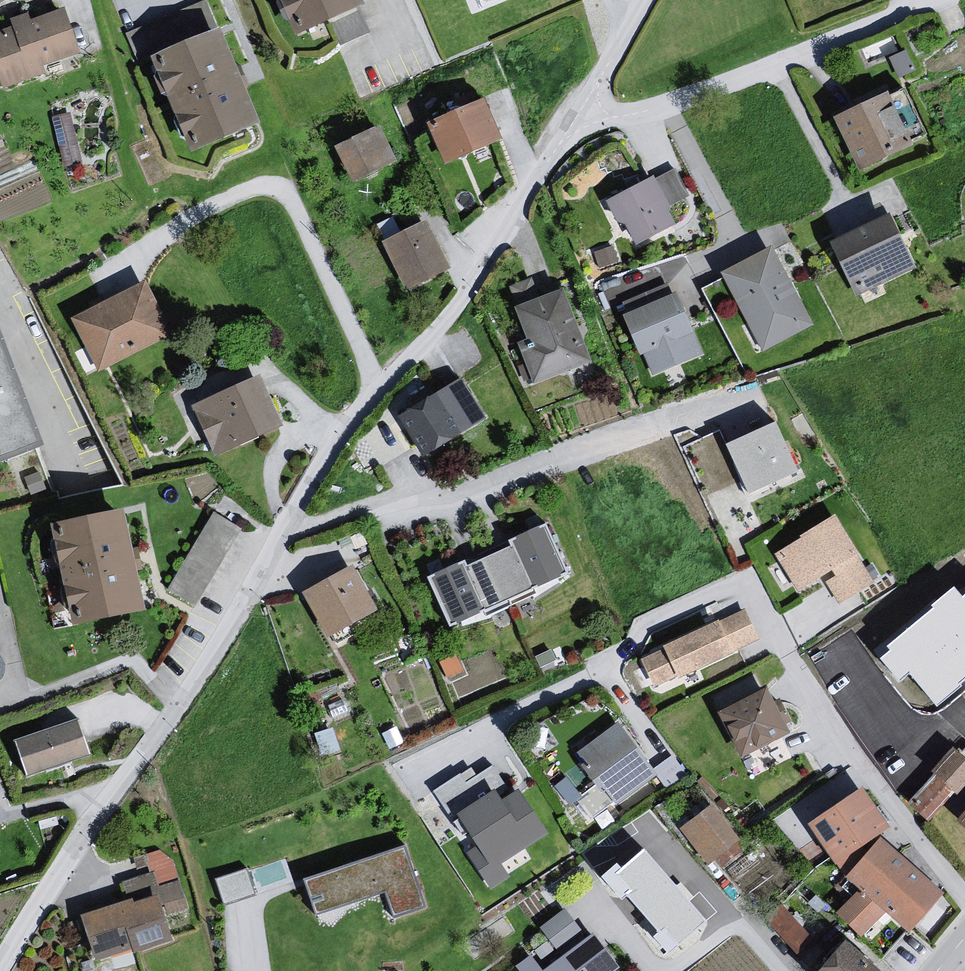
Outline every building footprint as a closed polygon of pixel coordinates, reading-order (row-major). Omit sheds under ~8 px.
[(312,40),(378,13),(372,0),(294,0),(312,40)] [(482,24),(538,0),(473,0),(482,24)] [(0,39),(0,72),(8,97),(56,83),(52,72),(89,61),(71,14),(38,26),(34,17),(13,25),(16,31),(0,39)] [(230,38),(169,61),(205,162),(274,134),(230,38)] [(897,98),(841,125),(863,179),(918,155),(897,98)] [(495,104),(435,129),(450,170),(509,146),(495,104)] [(385,133),(342,154),(359,190),(404,169),(385,133)] [(660,183),(612,206),(639,251),(678,227),(660,183)] [(903,225),(840,248),(860,298),(920,273),(903,225)] [(431,227),(387,248),(408,295),(454,274),(431,227)] [(780,253),(726,277),(767,356),(817,330),(780,253)] [(150,286),(76,324),(103,378),(170,341),(158,316),(164,315),(150,286)] [(681,297),(628,319),(637,342),(645,359),(655,379),(705,359),(696,340),(698,338),(681,297)] [(569,298),(521,311),(535,355),(526,359),(537,387),(593,370),(569,298)] [(0,338),(0,477),(51,456),(7,336),(0,338)] [(266,383),(196,411),(216,460),(287,430),(266,383)] [(465,384),(404,423),(428,460),(488,423),(465,384)] [(776,422),(727,443),(749,492),(797,471),(776,422)] [(172,589),(201,602),(239,518),(210,505),(172,589)] [(132,517),(51,533),(69,636),(150,619),(132,517)] [(840,518),(780,556),(804,597),(837,576),(841,580),(828,587),(843,611),(875,590),(861,563),(866,559),(840,518)] [(554,529),(433,580),(458,634),(573,580),(554,529)] [(358,571),(309,600),(333,646),(381,615),(358,571)] [(957,573),(872,639),(894,667),(906,667),(929,695),(936,695),(964,673),(964,573),(957,573)] [(738,613),(634,660),(649,691),(755,642),(738,613)] [(757,690),(706,715),(734,760),(781,738),(774,727),(782,721),(757,690)] [(653,775),(618,726),(580,754),(587,764),(584,767),(601,791),(609,789),(617,800),(653,775)] [(82,727),(16,748),(28,781),(92,761),(82,727)] [(964,779),(964,746),(960,741),(907,792),(928,814),(964,779)] [(460,775),(435,792),(475,851),(469,855),(491,887),(507,877),(499,864),(545,833),(517,792),(512,796),(492,766),(466,783),(460,775)] [(945,822),(964,836),(964,799),(945,822)] [(712,808),(684,830),(709,862),(716,856),(724,865),(742,852),(736,844),(739,842),(712,808)] [(868,839),(835,879),(899,933),(937,894),(868,839)] [(426,911),(406,849),(296,884),(308,917),(376,896),(388,922),(426,911)] [(645,851),(616,876),(630,892),(625,896),(660,936),(665,932),(679,948),(708,923),(645,851)] [(248,864),(218,873),(225,899),(256,891),(248,864)] [(164,937),(152,901),(71,918),(86,961),(164,937)] [(535,930),(553,956),(580,936),(559,911),(535,930)] [(535,970),(523,958),(512,969),(514,970),(613,970),(614,970),(585,933),(580,936),(553,956),(535,970)] [(801,970),(866,970),(830,940),(818,950),(803,963),(801,970)]
